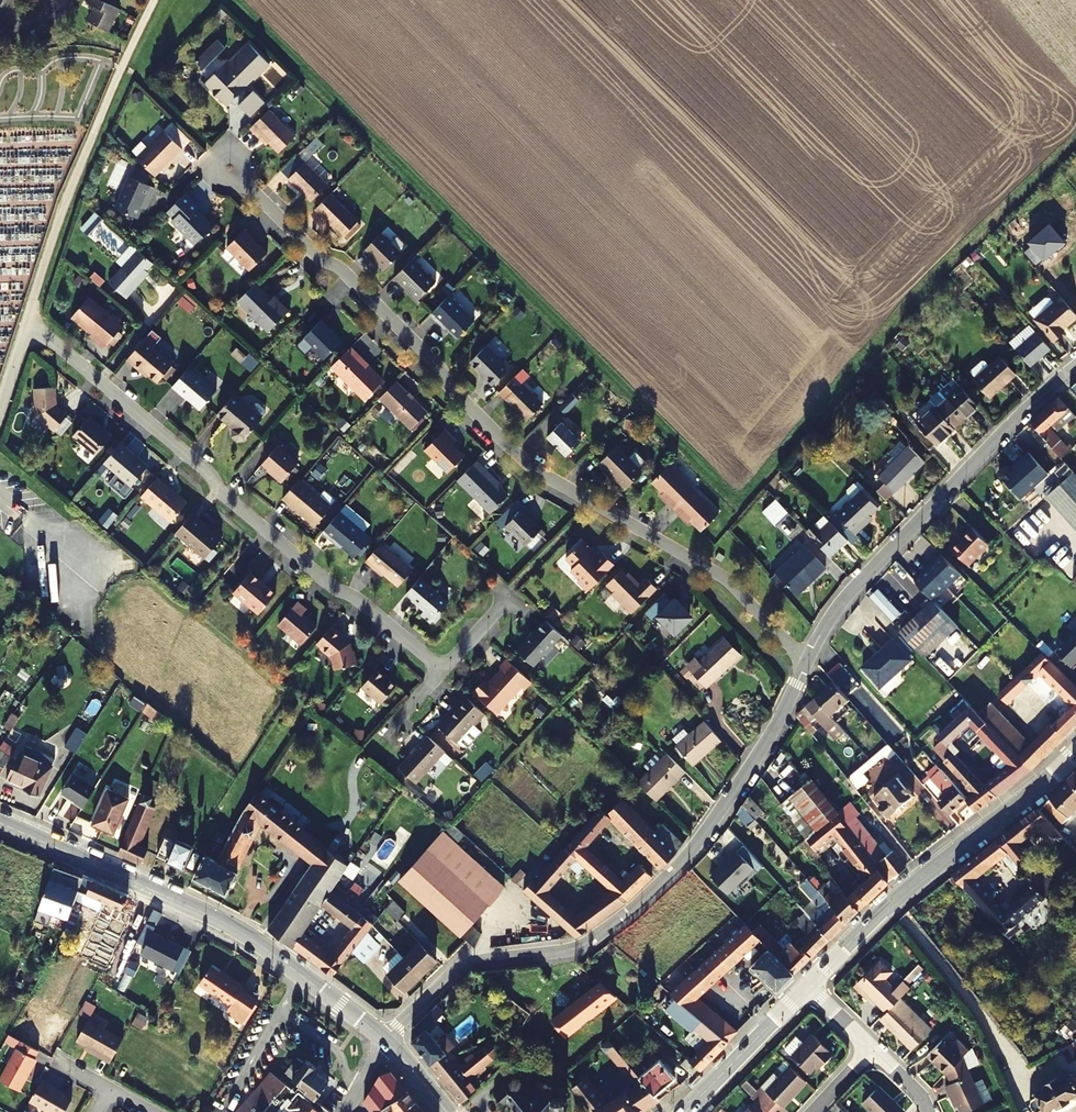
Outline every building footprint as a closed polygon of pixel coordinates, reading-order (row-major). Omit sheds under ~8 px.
[(11,11),(17,0),(0,0),(0,5),(11,11)] [(88,4),(95,7),(89,22),(108,31),(119,9),(108,4),(101,0),(90,0),(88,4)] [(226,48),(219,40),(211,48),(218,55),(226,48)] [(271,64),(250,44),(229,65),(227,62),(206,83),(215,92),(214,93),(218,97),(219,96),(229,106),(236,98),(239,101),(237,102),(251,116),(265,102),(254,90),(252,92),(247,87),(271,64)] [(218,55),(211,48),(197,62),(204,69),(218,55)] [(296,135),(270,109),(251,128),(257,135),(260,132),(280,152),(296,135)] [(139,157),(138,158),(156,176),(183,148),(165,131),(149,148),(142,142),(133,151),(139,157)] [(329,184),(306,161),(289,178),(312,201),(329,184)] [(155,187),(130,176),(116,208),(138,218),(146,201),(149,202),(155,187)] [(201,208),(186,193),(168,211),(175,218),(172,221),(196,244),(205,235),(206,236),(215,227),(198,211),(201,208)] [(331,193),(315,208),(343,236),(359,221),(331,193)] [(101,225),(106,220),(97,211),(80,230),(83,233),(95,219),(101,225)] [(89,238),(101,225),(95,219),(83,233),(89,238)] [(1019,234),(1024,229),(1018,223),(1013,228),(1019,234)] [(255,239),(244,230),(227,248),(251,270),(267,252),(254,240),(255,239)] [(402,252),(382,233),(364,251),(371,258),(372,256),(385,269),(402,252)] [(139,249),(133,243),(116,262),(122,267),(139,249)] [(155,263),(139,249),(122,267),(110,282),(128,298),(146,278),(144,276),(155,263)] [(969,255),(960,264),(965,270),(974,261),(969,255)] [(437,282),(413,258),(395,277),(406,288),(407,287),(419,299),(437,282)] [(273,300),(256,283),(239,300),(269,330),(290,310),(279,300),(273,300)] [(186,293),(177,302),(187,313),(196,305),(186,293)] [(475,320),(450,295),(431,314),(438,320),(439,319),(458,337),(475,320)] [(112,314),(90,296),(73,316),(100,339),(98,341),(106,347),(124,325),(120,322),(122,320),(113,313),(112,314)] [(1035,320),(1053,340),(1063,332),(1061,329),(1075,316),(1075,314),(1061,297),(1054,303),(1049,298),(1046,298),(1038,305),(1038,309),(1042,314),(1035,320)] [(342,341),(322,321),(305,337),(326,358),(342,341)] [(897,334),(902,339),(911,330),(905,324),(897,334)] [(1037,333),(1029,324),(1009,342),(1016,351),(1037,333)] [(1050,348),(1037,333),(1016,351),(1030,366),(1050,348)] [(174,363),(145,338),(128,359),(136,366),(138,364),(159,381),(174,363)] [(504,361),(489,345),(472,361),(488,378),(487,379),(493,385),(513,365),(507,359),(504,361)] [(360,355),(351,346),(332,366),(365,399),(383,381),(359,357),(360,355)] [(1000,357),(990,366),(985,361),(982,361),(973,369),(972,368),(968,370),(969,372),(975,379),(974,381),(989,399),(1016,374),(1000,357)] [(217,391),(189,367),(173,386),(188,399),(191,395),(195,399),(194,401),(195,402),(202,408),(217,391)] [(429,412),(397,381),(380,398),(412,429),(429,412)] [(544,403),(522,382),(506,398),(528,419),(544,403)] [(960,385),(944,399),(936,407),(954,427),(978,405),(960,385)] [(57,400),(56,387),(35,388),(37,415),(55,431),(68,415),(55,404),(55,400),(57,400)] [(581,400),(573,392),(559,406),(567,414),(581,400)] [(934,405),(936,407),(944,399),(939,392),(930,400),(934,405)] [(263,418),(235,395),(218,414),(235,428),(233,431),(234,435),(235,438),(238,440),(241,441),(244,440),(246,438),(263,418)] [(1030,422),(1061,457),(1073,447),(1070,443),(1066,446),(1055,433),(1067,422),(1068,423),(1075,415),(1059,397),(1030,422)] [(936,407),(934,405),(916,422),(936,445),(955,429),(954,427),(936,407)] [(98,423),(90,416),(74,436),(96,455),(112,437),(97,424),(98,423)] [(582,441),(563,421),(548,436),(568,455),(582,441)] [(456,439),(444,428),(424,450),(447,473),(464,455),(452,444),(456,439)] [(133,454),(121,444),(105,463),(132,486),(147,468),(132,455),(133,454)] [(299,462),(279,445),(263,463),(274,472),(273,473),(283,481),(299,462)] [(630,457),(619,445),(600,464),(607,470),(608,469),(627,488),(644,470),(640,467),(647,460),(637,450),(630,457)] [(885,483),(877,492),(881,496),(886,501),(925,463),(909,447),(884,471),(881,468),(876,473),(879,476),(878,477),(885,483)] [(1020,498),(1047,472),(1028,452),(1010,469),(1008,467),(1005,467),(999,472),(999,475),(1020,498)] [(491,512),(508,495),(482,469),(484,467),(477,460),(458,479),(491,512)] [(695,487),(671,463),(652,481),(660,489),(662,489),(664,491),(661,494),(674,508),(695,487)] [(1075,529),(1075,474),(1073,471),(1046,496),(1075,529)] [(188,503),(158,477),(142,496),(172,521),(188,503)] [(333,506),(300,478),(284,498),(316,525),(333,506)] [(866,518),(870,515),(878,507),(862,490),(861,491),(854,484),(846,492),(852,499),(836,515),(841,520),(837,523),(844,532),(842,533),(847,539),(851,544),(858,537),(856,533),(869,521),(866,518)] [(719,511),(695,487),(674,508),(688,521),(691,518),(693,520),(693,522),(701,530),(719,511)] [(534,515),(518,499),(506,511),(513,519),(507,526),(526,545),(542,528),(531,518),(534,515)] [(789,514),(775,499),(762,512),(776,527),(789,514)] [(108,509),(99,523),(107,529),(117,515),(108,509)] [(372,537),(340,511),(323,531),(336,542),(337,541),(356,557),(372,537)] [(205,558),(222,539),(199,520),(201,518),(193,512),(176,533),(205,558)] [(842,533),(830,521),(820,531),(814,525),(807,532),(830,556),(847,539),(842,533)] [(965,536),(967,538),(954,551),(970,566),(990,545),(973,529),(965,536)] [(588,591),(615,564),(603,552),(597,559),(590,553),(593,550),(584,540),(566,558),(575,567),(572,570),(581,579),(579,581),(588,591)] [(398,586),(413,569),(382,542),(366,560),(374,567),(375,565),(398,586)] [(825,568),(805,546),(777,573),(797,594),(825,568)] [(721,561),(724,555),(718,552),(715,558),(721,561)] [(934,601),(962,574),(944,556),(936,563),(934,561),(922,572),(924,575),(916,582),(934,601)] [(627,574),(622,569),(607,584),(614,591),(613,593),(613,594),(621,602),(632,613),(657,588),(648,579),(645,583),(643,581),(638,586),(634,581),(635,580),(628,573),(627,574)] [(262,581),(252,572),(235,593),(259,613),(277,593),(268,585),(266,587),(261,582),(262,581)] [(449,601),(420,577),(407,593),(426,609),(421,614),(431,622),(449,601)] [(664,593),(650,606),(644,612),(652,620),(657,616),(674,633),(689,619),(681,610),(683,608),(674,599),(672,601),(664,593)] [(615,609),(621,602),(613,594),(606,600),(615,609)] [(307,608),(299,601),(279,624),(302,644),(317,626),(303,614),(307,608)] [(902,632),(926,658),(959,627),(934,601),(902,632)] [(691,616),(683,608),(681,610),(689,619),(691,616)] [(562,634),(546,619),(531,635),(529,635),(516,649),(534,665),(545,653),(548,653),(553,647),(553,644),(562,634)] [(344,634),(333,625),(317,643),(321,647),(322,649),(328,654),(331,654),(332,654),(335,665),(338,668),(357,663),(353,648),(352,648),(350,643),(343,637),(344,634)] [(1056,652),(1072,667),(1075,663),(1075,632),(1056,652)] [(12,649),(25,658),(34,644),(21,635),(12,649)] [(699,663),(696,659),(687,667),(706,688),(741,655),(725,638),(699,663)] [(881,688),(913,660),(894,639),(881,652),(883,654),(878,657),(877,655),(863,668),(881,688)] [(1063,672),(1044,654),(1000,695),(1009,705),(1043,674),(1075,706),(1055,726),(1052,724),(1031,745),(991,703),(979,714),(1033,770),(1075,727),(1075,685),(1063,672)] [(524,688),(531,681),(507,659),(501,666),(503,668),(486,686),(482,681),(473,691),(497,713),(522,686),(524,688)] [(839,685),(850,676),(839,665),(829,674),(839,685)] [(381,704),(397,686),(385,675),(386,674),(379,667),(362,687),(381,704)] [(118,682),(108,674),(104,680),(115,687),(118,682)] [(854,680),(850,676),(839,685),(843,689),(854,680)] [(816,698),(832,716),(850,700),(835,682),(816,698)] [(11,694),(5,689),(0,697),(0,705),(3,707),(11,694)] [(485,713),(465,695),(448,713),(450,714),(439,726),(456,742),(457,741),(463,746),(467,746),(481,731),(475,724),(485,713)] [(832,716),(816,698),(802,710),(813,722),(817,718),(837,741),(847,732),(832,716)] [(160,714),(148,703),(143,710),(156,721),(160,714)] [(972,725),(1012,767),(986,785),(996,798),(1033,770),(979,714),(972,706),(940,736),(943,739),(956,753),(961,749),(954,742),(972,725)] [(4,727),(10,731),(18,719),(12,715),(4,727)] [(817,731),(806,719),(802,722),(813,735),(817,731)] [(720,739),(704,722),(676,746),(691,765),(720,739)] [(76,728),(65,747),(75,754),(88,735),(76,728)] [(445,751),(428,735),(399,767),(416,783),(445,751)] [(967,788),(973,795),(967,800),(978,812),(996,798),(986,785),(956,753),(943,739),(933,748),(968,786),(967,788)] [(10,757),(14,750),(3,742),(0,747),(0,751),(10,757)] [(897,753),(889,744),(848,779),(857,790),(866,783),(861,777),(885,756),(889,760),(897,753)] [(24,745),(21,753),(50,766),(54,758),(24,745)] [(1,773),(10,758),(10,757),(0,751),(0,772),(1,773)] [(52,767),(50,766),(21,753),(19,752),(6,782),(39,795),(52,767)] [(677,778),(678,779),(685,772),(667,754),(639,783),(656,801),(668,790),(666,788),(677,778)] [(937,766),(929,772),(930,774),(934,778),(932,779),(940,787),(934,792),(942,801),(940,802),(950,814),(967,800),(937,766)] [(82,808),(95,788),(73,774),(61,793),(74,801),(73,803),(82,808)] [(923,780),(934,792),(940,787),(932,779),(934,778),(930,774),(923,780)] [(899,778),(874,799),(889,817),(914,797),(912,794),(913,792),(909,787),(907,788),(899,778)] [(152,797),(158,782),(151,779),(144,794),(152,797)] [(838,811),(812,779),(810,781),(836,813),(838,811)] [(1071,780),(1045,806),(1063,825),(1075,813),(1075,785),(1071,780)] [(837,815),(836,813),(810,781),(807,783),(781,804),(805,838),(806,839),(837,815)] [(116,783),(113,791),(123,796),(126,788),(116,783)] [(113,833),(128,798),(123,796),(113,791),(108,789),(93,824),(113,833)] [(257,821),(261,823),(311,863),(323,845),(256,792),(244,809),(257,821)] [(149,804),(152,797),(144,794),(118,854),(141,864),(147,849),(138,845),(154,807),(149,804)] [(755,819),(764,812),(749,796),(743,806),(755,819)] [(660,870),(677,854),(674,851),(655,832),(623,799),(607,814),(601,808),(565,849),(587,869),(607,888),(625,903),(652,877),(640,864),(623,881),(587,848),(611,820),(660,870)] [(846,826),(855,818),(860,814),(850,802),(838,811),(836,813),(837,815),(846,826)] [(742,805),(737,814),(748,828),(756,820),(755,819),(743,806),(742,805)] [(1055,847),(1058,845),(1066,838),(1040,808),(999,840),(1022,869),(1033,859),(1020,844),(1039,830),(1055,847)] [(237,873),(236,873),(232,870),(257,821),(244,809),(217,862),(205,856),(193,879),(226,895),(237,873)] [(864,875),(856,882),(859,886),(855,890),(847,898),(859,910),(888,882),(861,846),(846,826),(837,815),(806,839),(816,852),(830,840),(836,848),(839,845),(864,875)] [(846,826),(861,846),(871,838),(855,818),(846,826)] [(232,870),(236,873),(261,823),(257,821),(232,870)] [(683,843),(663,823),(655,832),(674,851),(683,843)] [(464,835),(452,824),(447,830),(459,841),(464,835)] [(399,881),(475,947),(481,933),(472,925),(505,888),(443,832),(399,881)] [(165,860),(165,862),(183,870),(193,847),(183,842),(186,836),(180,834),(177,840),(175,839),(174,842),(164,838),(156,856),(165,860)] [(806,839),(805,838),(797,845),(807,858),(816,852),(806,839)] [(884,842),(878,847),(871,838),(861,846),(888,882),(906,868),(892,851),(884,842)] [(1058,845),(1073,861),(1075,858),(1075,850),(1066,838),(1058,845)] [(960,884),(1006,935),(1019,924),(1048,897),(1035,885),(1028,876),(1020,884),(1024,889),(1016,896),(1014,895),(1007,901),(1013,907),(1007,912),(977,879),(1003,859),(1016,874),(1022,869),(999,840),(954,875),(960,884)] [(348,865),(323,845),(311,863),(302,876),(267,928),(275,934),(293,947),(303,932),(322,903),(330,891),(348,865)] [(763,866),(744,845),(711,877),(727,894),(753,869),(756,872),(763,866)] [(575,937),(625,903),(607,888),(597,895),(600,899),(575,918),(547,893),(570,867),(580,876),(587,869),(565,849),(535,883),(532,880),(523,890),(575,937)] [(1057,888),(1033,859),(1022,869),(1028,876),(1035,885),(1048,897),(1057,888)] [(51,914),(68,919),(74,902),(80,885),(83,879),(53,869),(35,921),(47,925),(51,914)] [(516,884),(525,875),(519,870),(511,879),(516,884)] [(822,886),(814,877),(809,881),(846,923),(859,910),(847,898),(841,892),(837,896),(825,883),(822,886)] [(105,940),(110,931),(118,915),(127,898),(83,878),(83,879),(80,885),(74,902),(68,919),(65,926),(73,929),(80,911),(103,922),(96,934),(105,940)] [(829,939),(846,923),(809,881),(806,878),(798,885),(820,909),(810,918),(829,939)] [(353,928),(331,954),(303,932),(293,947),(332,976),(352,951),(367,933),(373,925),(361,915),(330,891),(322,903),(353,928)] [(398,922),(407,914),(393,899),(392,900),(386,909),(398,922)] [(368,907),(361,915),(373,925),(380,916),(368,907)] [(810,937),(800,947),(810,959),(829,939),(810,918),(800,907),(793,914),(804,927),(802,929),(810,937)] [(153,909),(146,922),(153,926),(156,925),(161,914),(153,909)] [(138,926),(118,915),(110,931),(135,943),(142,931),(137,928),(138,926)] [(758,937),(745,924),(684,979),(669,992),(700,1019),(727,1042),(738,1032),(727,1022),(729,1021),(719,1012),(717,1014),(699,998),(744,956),(753,965),(751,966),(777,992),(794,975),(758,937)] [(1019,924),(1006,935),(1015,945),(1027,934),(1019,924)] [(175,981),(191,955),(146,928),(131,955),(175,981)] [(497,947),(553,940),(552,930),(496,937),(497,947)] [(810,959),(800,947),(797,950),(790,942),(783,948),(766,931),(758,937),(794,975),(810,959)] [(367,933),(352,951),(364,964),(381,946),(367,933)] [(384,937),(380,933),(375,938),(379,942),(384,937)] [(436,961),(419,944),(404,957),(421,975),(436,961)] [(398,951),(387,962),(393,969),(387,973),(404,991),(421,975),(404,957),(398,951)] [(576,961),(539,990),(550,1018),(564,1037),(615,996),(580,965),(576,961)] [(387,973),(393,969),(387,962),(382,967),(387,973)] [(866,999),(869,996),(886,1013),(899,1000),(909,989),(903,984),(896,991),(885,980),(892,973),(880,962),(855,988),(866,999)] [(230,1005),(228,1007),(236,1012),(233,1016),(242,1022),(257,1000),(241,989),(243,986),(228,975),(227,978),(210,967),(199,984),(230,1005)] [(661,986),(669,992),(684,979),(677,971),(661,986)] [(700,1019),(669,992),(659,1004),(694,1034),(697,1032),(708,1041),(689,1061),(700,1070),(727,1042),(700,1019)] [(89,1017),(96,1003),(86,998),(78,1012),(89,1017)] [(931,1031),(899,1000),(886,1013),(879,1019),(911,1051),(931,1031)] [(436,1023),(434,1022),(445,1011),(437,1003),(411,1029),(411,1041),(461,1102),(477,1090),(467,1078),(470,1075),(455,1058),(452,1060),(446,1054),(455,1046),(446,1036),(438,1043),(427,1031),(436,1023)] [(226,1011),(233,1016),(236,1012),(228,1007),(226,1011)] [(1075,1029),(1075,1020),(1069,1015),(1058,1030),(1069,1038),(1075,1029)] [(100,1054),(99,1056),(110,1062),(123,1039),(89,1020),(77,1040),(100,1054)] [(821,1066),(833,1054),(812,1035),(792,1057),(809,1074),(818,1064),(821,1066)] [(590,1111),(644,1111),(659,1102),(654,1095),(639,1077),(607,1039),(600,1045),(632,1086),(611,1101),(605,1093),(597,1099),(582,1080),(572,1089),(590,1111)] [(929,1055),(947,1073),(962,1059),(963,1057),(969,1051),(958,1040),(952,1046),(945,1039),(929,1055)] [(28,1072),(36,1058),(35,1057),(39,1050),(22,1040),(4,1072),(24,1083),(29,1073),(28,1072)] [(1075,1058),(1075,1048),(1073,1040),(1060,1046),(1067,1062),(1075,1058)] [(981,1044),(979,1041),(963,1057),(966,1059),(981,1044)] [(314,1100),(328,1080),(314,1070),(316,1067),(306,1060),(304,1063),(296,1057),(283,1073),(298,1086),(293,1092),(269,1072),(253,1091),(255,1094),(240,1111),(331,1111),(314,1100)] [(692,1075),(698,1069),(689,1061),(687,1059),(681,1064),(692,1075)] [(962,1059),(947,1073),(948,1074),(951,1083),(946,1086),(953,1102),(954,1102),(959,1111),(967,1111),(983,1104),(962,1059)] [(675,1078),(660,1060),(639,1077),(654,1095),(675,1078)] [(783,1107),(806,1082),(789,1066),(755,1102),(767,1111),(773,1111),(780,1105),(783,1107)] [(371,1111),(378,1111),(406,1093),(390,1072),(380,1075),(364,1103),(371,1111)] [(30,1099),(52,1111),(63,1111),(71,1098),(55,1088),(56,1086),(42,1078),(30,1099)] [(1059,1083),(1057,1079),(1043,1087),(1045,1091),(1034,1096),(1035,1098),(1030,1100),(1029,1105),(1033,1111),(1037,1111),(1041,1110),(1042,1111),(1046,1111),(1055,1108),(1057,1111),(1070,1104),(1068,1100),(1075,1096),(1075,1091),(1070,1078),(1059,1083)] [(753,1098),(758,1094),(749,1084),(745,1088),(753,1098)] [(511,1109),(511,1111),(565,1111),(566,1098),(545,1097),(544,1094),(541,1090),(536,1087),(531,1087),(526,1089),(524,1091),(522,1096),(520,1097),(520,1089),(512,1089),(512,1096),(502,1086),(493,1094),(503,1106),(506,1104),(511,1109)] [(893,1102),(878,1087),(862,1104),(871,1111),(900,1111),(892,1104),(893,1102)] [(253,1091),(235,1111),(240,1111),(255,1094),(253,1091)] [(406,1093),(378,1111),(421,1111),(407,1092),(406,1093)]
